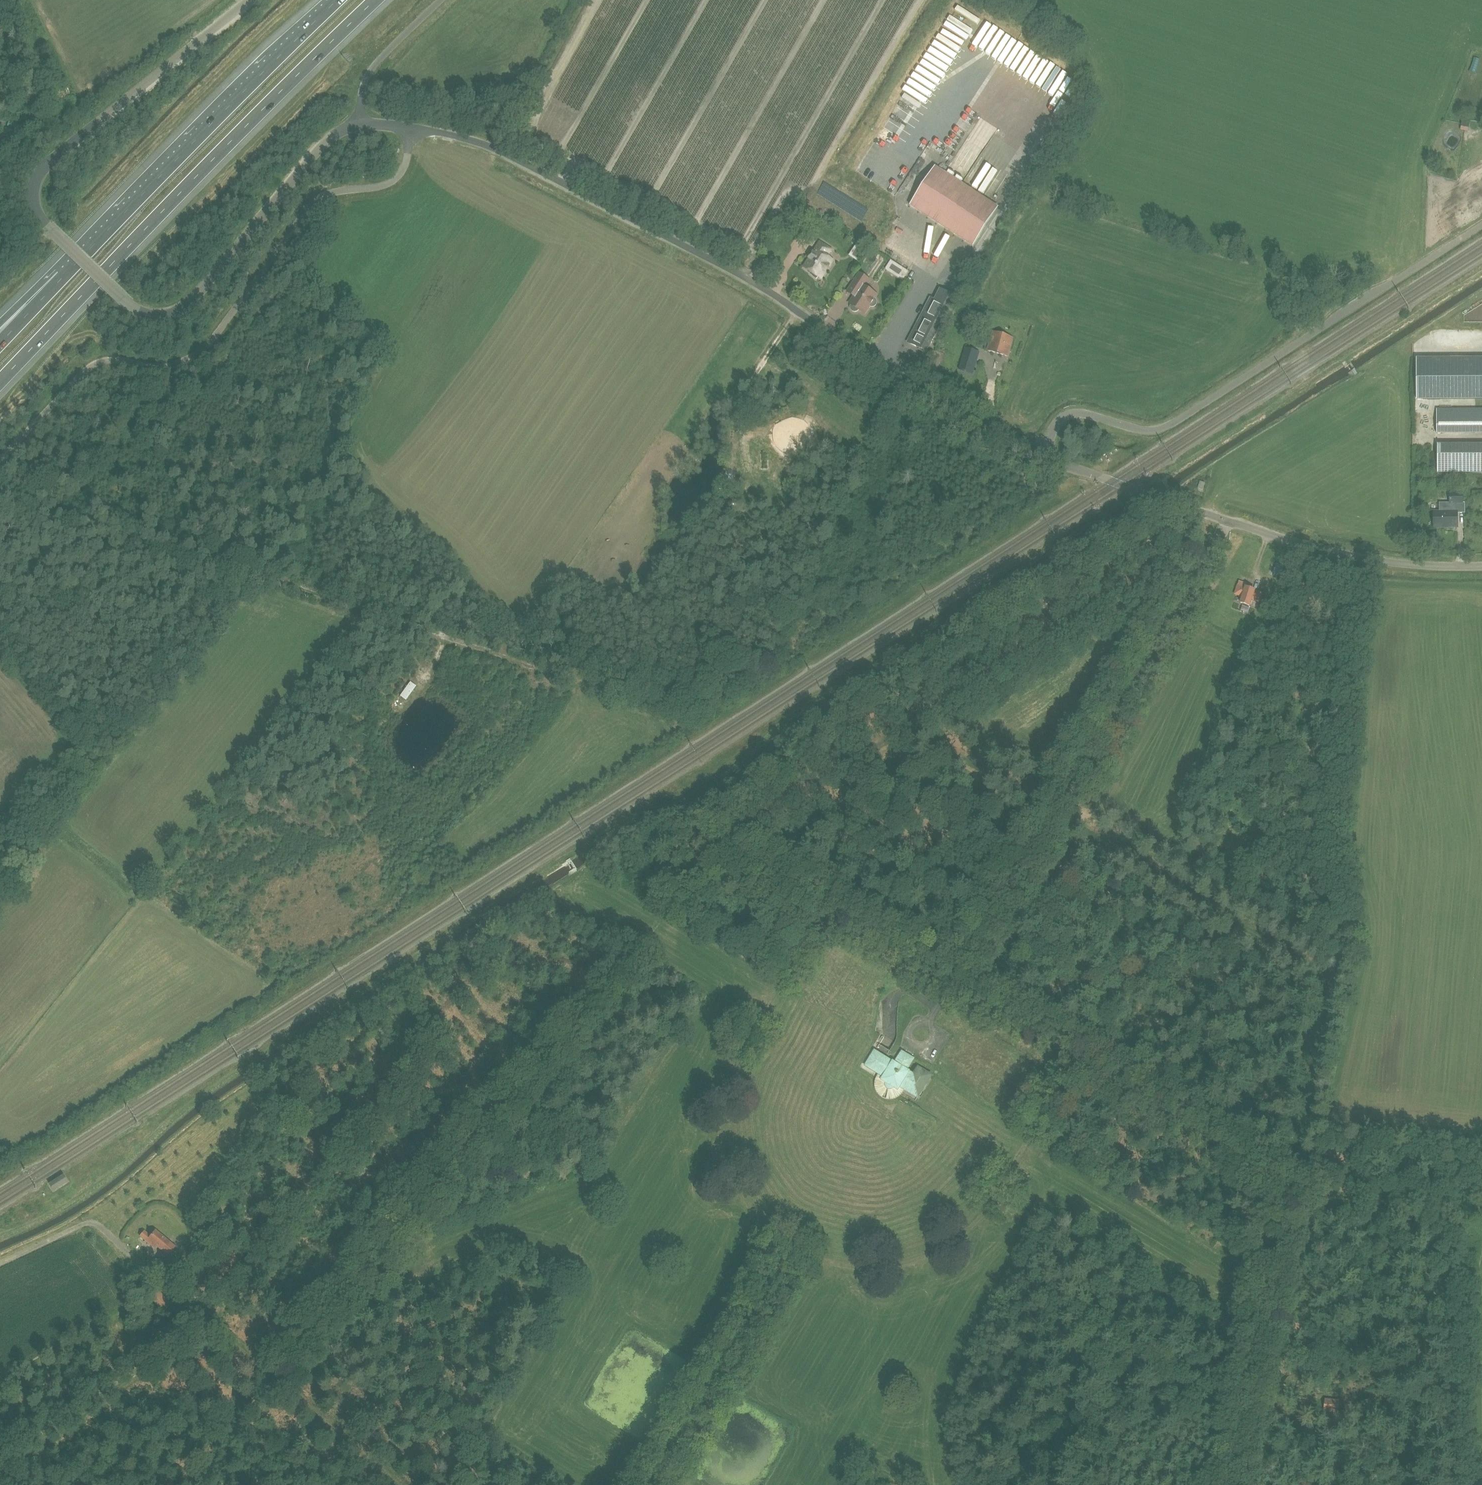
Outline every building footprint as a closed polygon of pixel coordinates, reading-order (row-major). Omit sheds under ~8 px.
[(973,246),(999,207),(935,166),(910,205),(973,246)] [(831,250),(820,243),(804,267),(811,272),(810,274),(816,279),(818,277),(821,278),(831,263),(824,258),(825,257),(827,258),(828,257),(826,256),(831,250)] [(909,272),(903,268),(898,277),(904,280),(909,272)] [(876,299),(875,298),(877,295),(865,287),(870,280),(860,273),(853,284),(859,288),(850,303),(851,304),(851,305),(851,306),(851,307),(851,308),(851,309),(851,310),(852,310),(852,311),(853,311),(854,311),(854,312),(855,312),(856,312),(857,311),(858,311),(859,310),(865,313),(870,306),(871,306),(871,307),(872,307),(873,307),(874,307),(874,306),(875,306),(876,305),(877,304),(877,303),(877,302),(877,301),(877,300),(876,299)] [(936,300),(933,299),(910,343),(927,352),(955,297),(942,290),(936,300)] [(1008,356),(1014,337),(994,331),(989,351),(1008,356)] [(973,374),(977,361),(963,357),(959,369),(973,374)] [(1438,408),(1437,432),(1481,432),(1481,408),(1438,408)] [(1458,528),(1458,513),(1458,512),(1456,512),(1456,504),(1463,504),(1463,494),(1451,494),(1451,503),(1440,503),(1440,512),(1434,512),(1434,528),(1458,528)] [(1284,566),(1277,563),(1274,573),(1281,576),(1284,566)] [(1250,606),(1252,600),(1259,602),(1261,593),(1246,588),(1247,584),(1239,581),(1235,594),(1242,596),(1240,602),(1250,606)] [(909,1066),(897,1059),(894,1064),(893,1063),(874,1052),(869,1061),(887,1072),(882,1080),(886,1082),(885,1083),(885,1084),(885,1086),(885,1087),(885,1088),(886,1089),(887,1090),(889,1090),(890,1090),(892,1090),(893,1090),(894,1089),(895,1088),(895,1087),(898,1089),(900,1086),(908,1090),(908,1091),(918,1097),(931,1076),(918,1068),(914,1075),(908,1072),(907,1071),(909,1066)] [(64,1173),(58,1176),(53,1179),(49,1181),(46,1184),(47,1186),(49,1188),(50,1190),(69,1179),(64,1173)] [(177,1248),(171,1242),(156,1230),(151,1236),(145,1231),(141,1236),(153,1246),(154,1243),(170,1256),(177,1248)] [(164,1310),(171,1304),(161,1292),(153,1299),(164,1310)] [(1324,1411),(1338,1412),(1339,1401),(1325,1400),(1324,1411)] [(1329,1484),(1330,1484),(1348,1484),(1349,1483),(1345,1480),(1345,1478),(1344,1478),(1343,1480),(1339,1478),(1340,1476),(1338,1475),(1338,1477),(1333,1475),(1329,1484)]
